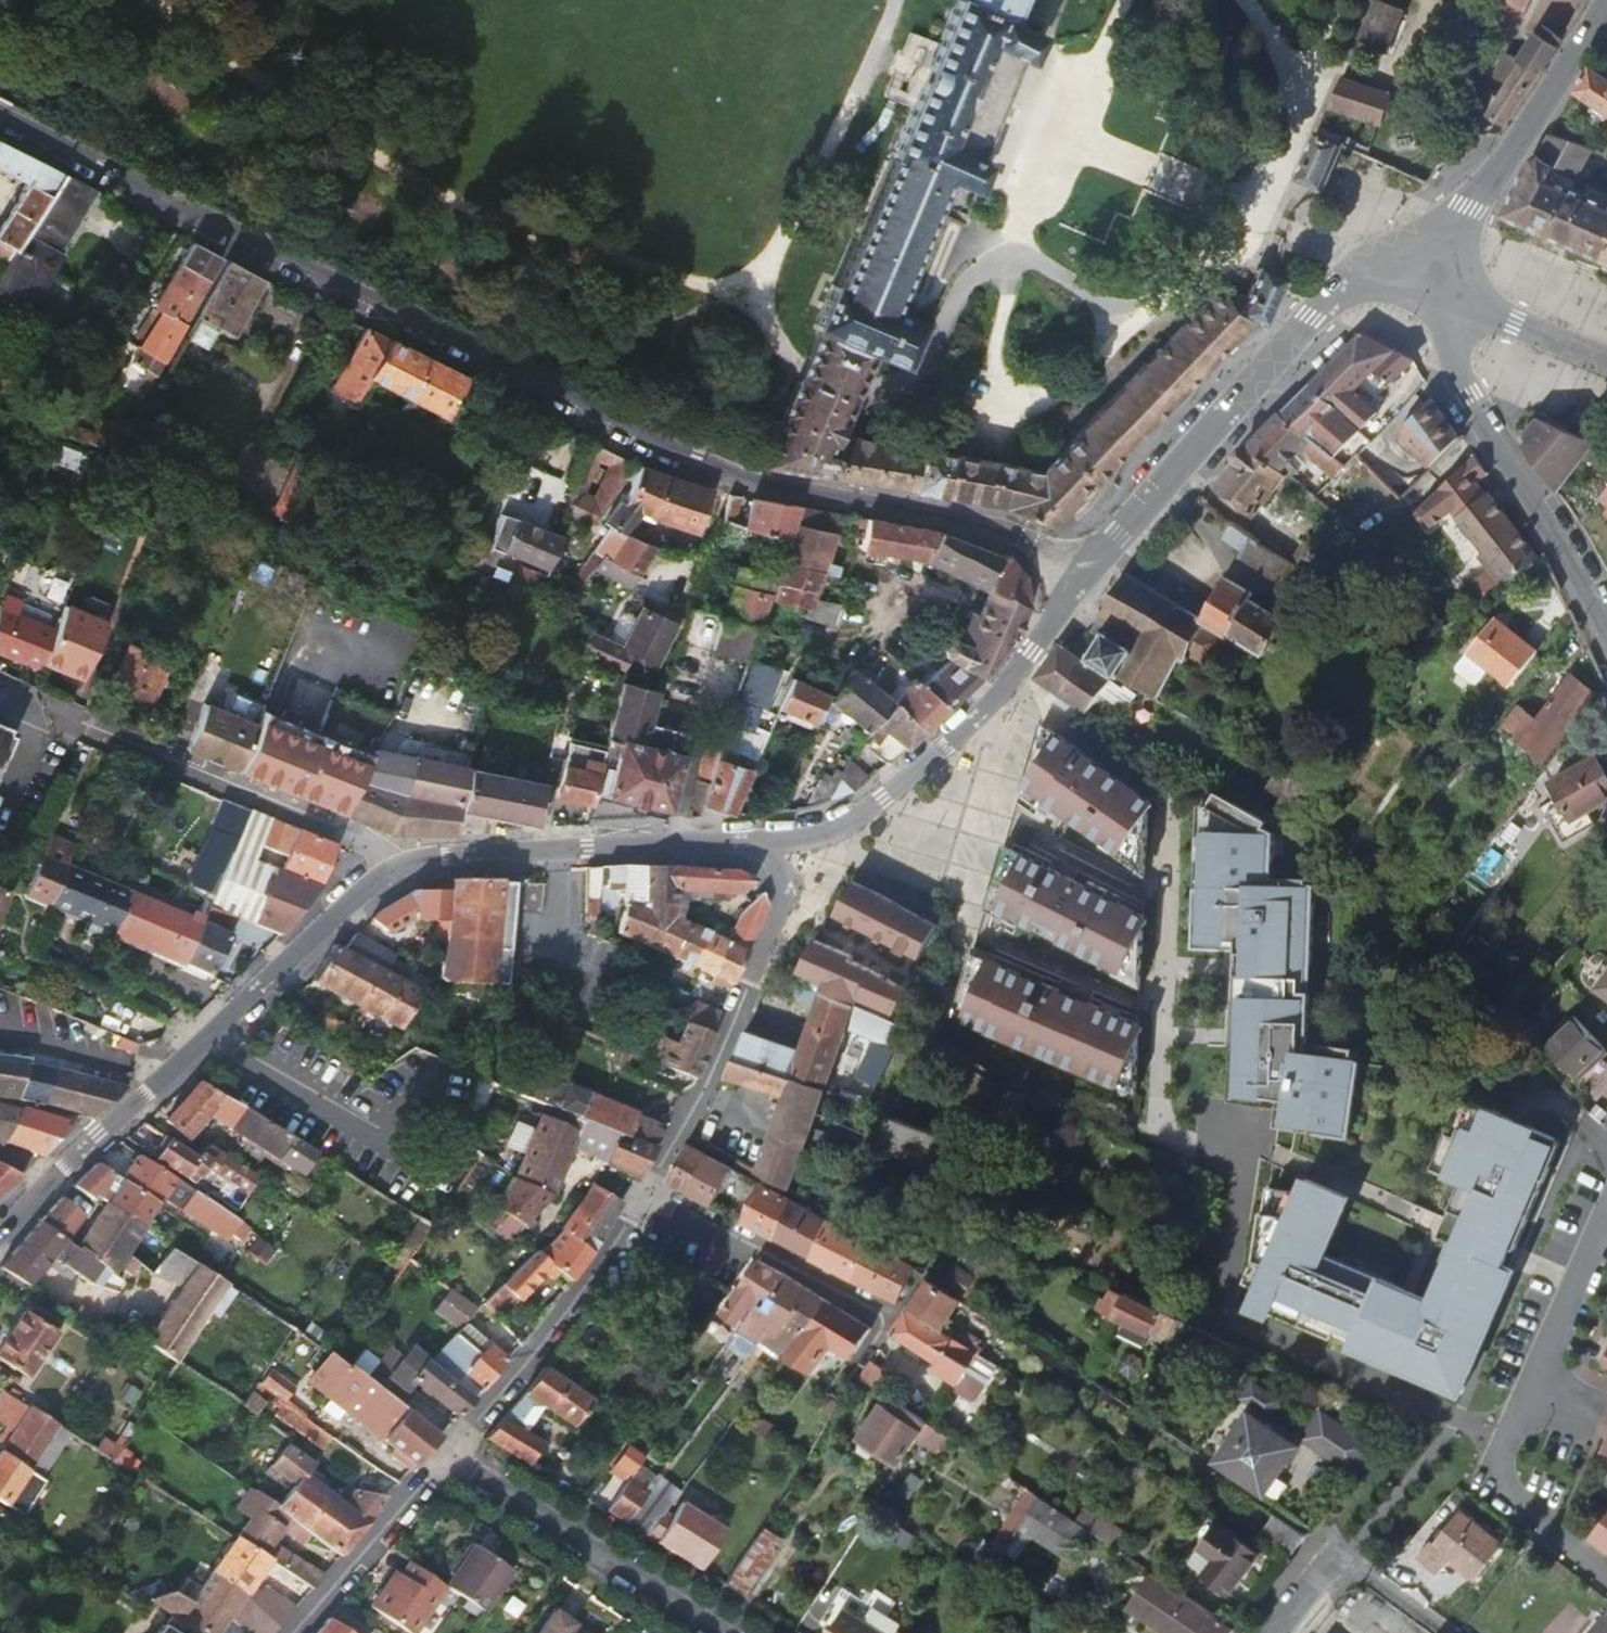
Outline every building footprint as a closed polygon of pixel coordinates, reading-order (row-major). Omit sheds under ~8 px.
[(861,387),(874,357),(898,368),(909,364),(923,331),(909,324),(911,319),(910,311),(909,304),(901,300),(950,182),(978,195),(989,167),(981,164),(993,135),(1023,62),(1032,66),(1044,38),(1016,26),(1027,0),(959,0),(958,2),(955,0),(933,52),(923,76),(889,157),(892,158),(881,186),(846,268),(838,287),(833,285),(813,332),(821,335),(809,364),(821,369),(861,387)] [(1528,12),(1534,0),(1503,0),(1528,12)] [(1405,14),(1379,2),(1361,43),(1387,55),(1405,14)] [(1490,116),(1507,127),(1514,116),(1561,46),(1537,31),(1527,48),(1518,42),(1512,53),(1508,51),(1498,77),(1511,82),(1490,116)] [(1606,112),(1606,77),(1594,68),(1581,88),(1578,92),(1606,112)] [(1345,79),(1331,110),(1378,130),(1392,100),(1345,79)] [(1389,145),(1416,149),(1422,109),(1395,105),(1389,145)] [(1342,140),(1323,132),(1320,137),(1317,135),(1296,182),(1319,193),(1322,194),(1341,151),(1344,147),(1340,145),(1342,140)] [(1573,176),(1595,148),(1553,136),(1542,153),(1545,163),(1573,176)] [(13,252),(60,174),(0,144),(0,167),(26,181),(0,224),(0,244),(13,252)] [(1513,222),(1528,229),(1551,178),(1569,187),(1573,176),(1545,163),(1542,153),(1540,156),(1527,169),(1504,218),(1513,222)] [(46,270),(35,264),(43,250),(47,252),(71,211),(77,214),(91,190),(60,174),(13,252),(0,274),(0,293),(26,309),(35,293),(33,291),(46,270)] [(1603,262),(1606,253),(1606,203),(1569,187),(1551,178),(1528,229),(1559,243),(1583,253),(1603,262)] [(53,255),(77,214),(71,211),(47,252),(43,250),(35,264),(46,270),(52,273),(59,260),(53,255)] [(131,363),(155,376),(219,256),(190,241),(148,316),(154,319),(131,363)] [(233,332),(261,279),(225,260),(197,312),(199,313),(188,332),(207,342),(218,323),(233,332)] [(840,438),(853,407),(801,385),(797,383),(781,422),(764,462),(762,467),(878,488),(1002,511),(1041,532),(1077,500),(1109,470),(1135,443),(1205,372),(1253,322),(1264,327),(1284,280),(1281,278),(1257,268),(1244,297),(1223,288),(1191,320),(1128,385),(1069,445),(1041,473),(1011,468),(923,452),(840,438)] [(326,391),(350,404),(365,378),(387,341),(362,329),(326,391)] [(1385,388),(1419,365),(1418,365),(1390,351),(1363,338),(1338,363),(1312,388),(1354,425),(1360,431),(1378,414),(1355,392),(1371,377),(1380,382),(1380,384),(1385,388)] [(444,419),(463,378),(459,376),(387,341),(365,378),(444,419)] [(857,397),(861,387),(821,369),(809,364),(805,375),(801,385),(853,407),(857,397)] [(1333,459),(1360,431),(1354,425),(1312,388),(1299,400),(1283,416),(1312,441),(1333,459)] [(1397,436),(1431,470),(1455,446),(1460,441),(1432,400),(1397,436)] [(1583,408),(1576,424),(1591,430),(1598,415),(1583,408)] [(1336,480),(1345,469),(1333,459),(1312,441),(1283,416),(1258,440),(1250,449),(1285,473),(1303,453),(1336,480)] [(1540,468),(1557,491),(1596,443),(1596,442),(1539,419),(1520,439),(1540,468)] [(300,462),(320,473),(323,466),(320,464),(336,431),(320,424),(300,462)] [(67,427),(67,429),(65,439),(104,448),(120,447),(122,442),(67,427)] [(65,439),(67,429),(60,428),(57,438),(65,439)] [(577,460),(570,481),(564,519),(590,528),(614,495),(629,462),(592,439),(589,438),(577,460)] [(1468,459),(1455,446),(1431,470),(1417,484),(1430,498),(1468,459)] [(1254,517),(1289,476),(1285,473),(1250,449),(1248,450),(1233,470),(1218,489),(1254,517)] [(1463,591),(1472,611),(1489,597),(1501,589),(1537,561),(1487,495),(1484,497),(1475,485),(1486,476),(1472,455),(1468,459),(1430,498),(1416,510),(1430,527),(1450,512),(1483,556),(1478,560),(1487,572),(1463,591)] [(648,470),(638,466),(623,502),(619,501),(602,525),(620,536),(641,512),(642,513),(648,514),(663,476),(648,470)] [(648,514),(697,535),(697,534),(711,494),(686,485),(667,478),(663,476),(648,514)] [(133,510),(139,512),(150,480),(146,478),(133,510)] [(730,524),(739,497),(729,495),(721,522),(730,524)] [(786,541),(797,508),(785,505),(756,500),(752,499),(743,528),(786,541)] [(802,509),(797,526),(834,534),(839,516),(802,509)] [(487,550),(547,572),(560,541),(499,518),(487,550)] [(860,553),(887,556),(892,526),(866,521),(860,553)] [(628,535),(656,547),(661,537),(636,526),(628,535)] [(825,563),(834,534),(797,526),(785,565),(820,573),(834,577),(837,566),(825,563)] [(938,535),(892,526),(887,556),(897,557),(923,561),(926,563),(938,535)] [(1259,556),(1264,549),(1250,540),(1231,527),(1223,537),(1243,551),(1246,547),(1259,556)] [(639,577),(656,547),(628,535),(607,561),(639,577)] [(962,544),(938,535),(926,563),(948,574),(955,559),(962,544)] [(1305,541),(1289,563),(1291,565),(1313,578),(1320,582),(1336,561),(1311,545),(1305,541)] [(1002,561),(962,544),(955,559),(972,567),(966,583),(974,587),(985,592),(1002,561)] [(1004,557),(1002,561),(985,592),(987,594),(1025,613),(1027,609),(1024,589),(1022,579),(1004,557)] [(631,589),(639,577),(607,561),(605,560),(601,559),(591,569),(631,589)] [(955,559),(948,574),(966,583),(972,567),(955,559)] [(814,592),(820,573),(785,565),(779,584),(814,592)] [(1227,578),(1207,613),(1203,620),(1201,624),(1228,640),(1261,659),(1313,578),(1291,565),(1266,609),(1251,601),(1255,594),(1227,578)] [(538,590),(544,577),(518,567),(514,582),(538,590)] [(1093,658),(1090,664),(1094,667),(1099,660),(1119,673),(1116,678),(1119,681),(1123,677),(1165,704),(1167,699),(1161,696),(1179,666),(1186,669),(1189,664),(1206,673),(1228,640),(1201,624),(1203,620),(1184,608),(1186,602),(1182,600),(1179,606),(1158,594),(1162,588),(1158,585),(1154,591),(1132,578),(1135,571),(1131,569),(1127,575),(1119,570),(1098,608),(1104,613),(1095,629),(1107,637),(1096,652),(1090,649),(1087,653),(1093,658)] [(741,572),(723,617),(760,625),(774,582),(741,572)] [(779,584),(774,601),(808,611),(813,598),(814,592),(779,584)] [(521,590),(513,587),(511,596),(519,598),(521,590)] [(41,667),(44,660),(56,628),(45,624),(49,612),(14,599),(15,596),(3,592),(0,601),(0,652),(41,667)] [(987,594),(977,611),(1017,629),(1025,613),(987,594)] [(813,598),(808,611),(805,621),(809,622),(833,628),(839,606),(813,598)] [(82,601),(79,608),(95,614),(98,607),(82,601)] [(1187,601),(1186,602),(1184,608),(1203,620),(1207,613),(1187,601)] [(79,608),(65,603),(56,628),(44,660),(85,675),(106,618),(95,614),(79,608)] [(712,608),(690,603),(689,609),(711,614),(712,608)] [(619,650),(586,633),(580,648),(590,652),(588,657),(614,669),(623,653),(653,667),(675,627),(639,611),(619,650)] [(1016,632),(1017,629),(977,611),(973,618),(966,616),(964,619),(971,622),(961,639),(1001,651),(1016,632)] [(760,625),(723,617),(716,649),(752,658),(763,626),(760,625)] [(964,619),(949,644),(955,647),(961,639),(971,622),(964,619)] [(1537,654),(1495,620),(1470,652),(1512,687),(1537,654)] [(786,669),(795,648),(763,638),(755,662),(786,669)] [(943,667),(980,677),(989,665),(1001,651),(961,639),(955,647),(943,667)] [(111,682),(150,698),(166,660),(127,643),(111,682)] [(1086,713),(1111,681),(1094,667),(1090,664),(1073,652),(1063,644),(1044,670),(1038,678),(1079,708),(1086,713)] [(687,655),(675,649),(672,657),(683,662),(687,655)] [(341,687),(348,669),(334,664),(328,682),(341,687)] [(980,677),(943,667),(920,685),(946,710),(961,694),(980,677)] [(825,703),(844,718),(871,687),(851,670),(830,696),(825,703)] [(627,683),(629,675),(620,672),(617,691),(604,746),(602,756),(615,758),(613,768),(606,767),(599,794),(620,799),(645,805),(668,810),(685,736),(680,730),(650,723),(656,691),(627,683)] [(811,722),(824,694),(789,679),(777,709),(811,722)] [(1598,698),(1574,680),(1537,728),(1519,715),(1505,734),(1547,763),(1598,698)] [(889,703),(923,731),(933,721),(946,710),(920,685),(918,687),(911,681),(889,703)] [(871,742),(893,757),(895,756),(923,731),(889,703),(871,687),(844,718),(872,738),(871,742)] [(749,694),(739,690),(736,701),(746,704),(749,694)] [(750,721),(754,707),(746,704),(736,701),(731,716),(750,721)] [(236,770),(254,724),(204,703),(185,748),(197,753),(206,757),(208,752),(217,756),(215,761),(236,770)] [(402,710),(394,707),(392,712),(389,718),(398,721),(402,710)] [(254,724),(236,770),(283,790),(343,815),(372,755),(372,754),(260,709),(254,724)] [(1136,863),(1148,871),(1151,806),(1138,797),(1141,793),(1043,725),(1021,797),(1050,817),(1057,808),(1105,841),(1102,846),(1133,867),(1136,863)] [(847,743),(853,746),(857,737),(850,734),(847,743)] [(10,739),(4,737),(0,735),(0,764),(10,739)] [(372,754),(372,755),(394,764),(411,766),(414,757),(416,752),(379,739),(372,754)] [(587,747),(568,742),(554,797),(591,804),(594,793),(602,756),(604,746),(589,742),(587,747)] [(748,758),(719,750),(709,779),(701,804),(714,808),(732,813),(734,813),(758,755),(750,753),(748,758)] [(533,764),(545,765),(547,754),(535,753),(533,764)] [(372,755),(343,815),(386,831),(385,835),(422,834),(457,834),(463,808),(459,808),(468,768),(414,757),(411,766),(394,764),(372,755)] [(869,777),(848,756),(831,792),(827,800),(852,791),(869,777)] [(1588,810),(1606,800),(1606,774),(1598,758),(1552,783),(1563,802),(1572,819),(1588,810)] [(541,784),(468,768),(459,808),(463,808),(502,818),(533,825),(541,784)] [(701,777),(689,815),(696,817),(701,804),(709,779),(701,777)] [(806,781),(793,809),(795,809),(802,809),(812,805),(827,800),(831,792),(806,781)] [(1269,820),(1204,783),(1197,938),(1197,947),(1221,948),(1221,940),(1240,941),(1240,948),(1233,1093),(1234,1094),(1233,1100),(1261,1103),(1262,1098),(1282,1100),(1281,1106),(1279,1118),(1301,1122),(1300,1128),(1350,1136),(1362,1060),(1352,1059),(1354,1047),(1324,1039),(1321,1050),(1307,1046),(1308,1035),(1310,991),(1301,991),(1303,962),(1311,962),(1314,900),(1305,900),(1306,878),(1278,876),(1278,885),(1264,885),(1265,858),(1273,858),(1275,831),(1266,826),(1269,820)] [(197,890),(215,897),(241,832),(249,812),(221,801),(212,822),(214,824),(194,874),(197,890)] [(256,815),(249,812),(241,832),(263,842),(272,822),(256,815)] [(254,864),(261,848),(270,852),(281,826),(272,822),(263,842),(241,832),(215,897),(210,909),(234,918),(281,936),(298,913),(316,890),(317,888),(254,864)] [(254,864),(317,888),(323,872),(333,848),(281,826),(270,852),(261,848),(254,864)] [(24,892),(32,901),(51,909),(68,868),(76,847),(48,835),(24,892)] [(1101,968),(1141,988),(1145,915),(1107,897),(1110,891),(1091,882),(1089,888),(1006,848),(987,911),(1019,927),(1022,921),(1104,962),(1101,968)] [(1273,858),(1265,858),(1264,885),(1278,885),(1278,876),(1272,876),(1273,858)] [(738,896),(751,879),(735,870),(683,868),(620,866),(586,868),(586,876),(595,877),(605,877),(605,880),(622,881),(620,904),(615,933),(715,977),(712,985),(727,992),(730,985),(732,985),(746,952),(768,904),(759,891),(741,914),(729,942),(672,918),(672,906),(676,906),(692,899),(692,893),(738,896)] [(51,909),(114,935),(130,894),(68,868),(51,909)] [(593,899),(595,877),(586,876),(585,899),(593,899)] [(1315,879),(1306,878),(1305,900),(1314,900),(1315,879)] [(509,884),(498,883),(498,880),(473,880),(450,879),(436,884),(437,891),(451,891),(449,924),(444,951),(442,973),(445,978),(490,981),(506,982),(508,911),(509,896),(508,896),(509,884)] [(854,883),(840,908),(837,916),(862,929),(881,897),(854,883)] [(412,924),(449,924),(451,891),(437,891),(436,884),(415,892),(383,913),(376,917),(387,931),(412,924)] [(11,893),(0,889),(0,917),(11,893)] [(115,936),(187,966),(203,925),(130,894),(114,935),(115,936)] [(862,929),(886,941),(904,908),(881,897),(862,929)] [(592,918),(593,899),(585,899),(584,918),(592,918)] [(927,919),(904,908),(886,941),(920,960),(927,945),(937,924),(927,919)] [(211,976),(234,918),(210,909),(203,925),(187,966),(211,976)] [(603,928),(589,923),(586,934),(600,940),(603,928)] [(395,957),(354,935),(344,950),(387,973),(395,957)] [(906,995),(873,973),(864,968),(851,962),(852,957),(816,940),(801,972),(804,974),(800,981),(821,991),(822,988),(856,1003),(859,997),(895,1014),(906,995)] [(1240,941),(1221,940),(1221,948),(1240,948),(1240,941)] [(313,981),(402,1028),(420,991),(387,973),(344,950),(334,945),(313,981)] [(1140,1024),(974,954),(955,1017),(1120,1086),(1122,1081),(1137,1087),(1140,1024)] [(1593,1000),(1606,1012),(1606,982),(1593,1000)] [(870,1087),(862,1106),(867,1109),(895,1051),(888,1048),(901,1024),(856,1003),(822,988),(821,991),(801,1050),(791,1078),(825,1090),(847,1029),(874,1042),(856,1079),(870,1087)] [(473,1045),(484,1025),(465,1014),(420,991),(402,1028),(443,1049),(452,1035),(473,1045)] [(652,1034),(664,1009),(653,1004),(640,1030),(652,1034)] [(694,1004),(685,1024),(687,1025),(710,1033),(718,1014),(694,1004)] [(470,1005),(465,1014),(484,1025),(488,1027),(489,1015),(470,1005)] [(1575,1015),(1559,1029),(1562,1033),(1549,1046),(1578,1077),(1592,1065),(1589,1061),(1605,1047),(1575,1015)] [(650,1061),(695,1079),(699,1067),(713,1035),(710,1033),(687,1025),(678,1045),(661,1038),(650,1061)] [(801,1050),(746,1030),(734,1058),(791,1078),(801,1050)] [(119,1047),(138,1055),(141,1046),(122,1038),(119,1047)] [(605,1049),(611,1052),(613,1045),(607,1042),(605,1049)] [(618,1055),(621,1048),(613,1045),(611,1052),(618,1055)] [(1363,1049),(1354,1047),(1352,1059),(1362,1060),(1363,1049)] [(52,1067),(24,1063),(24,1057),(0,1055),(0,1098),(11,1099),(35,1104),(42,1106),(52,1067)] [(784,1094),(757,1171),(789,1188),(825,1090),(791,1078),(734,1058),(725,1076),(727,1078),(784,1094)] [(129,1088),(52,1067),(42,1106),(95,1119),(116,1099),(129,1088)] [(279,1131),(209,1088),(200,1082),(166,1120),(186,1139),(209,1115),(267,1151),(279,1131)] [(553,1083),(545,1106),(546,1106),(612,1131),(619,1134),(651,1147),(653,1147),(661,1127),(661,1126),(617,1109),(608,1106),(553,1083)] [(849,1117),(855,1101),(834,1094),(829,1108),(849,1117)] [(1464,1096),(1446,1138),(1454,1141),(1472,1099),(1464,1096)] [(1547,1160),(1557,1136),(1514,1118),(1499,1112),(1499,1110),(1472,1099),(1454,1141),(1446,1138),(1437,1159),(1445,1163),(1467,1171),(1451,1207),(1467,1213),(1462,1224),(1510,1244),(1517,1247),(1538,1196),(1552,1162),(1547,1160)] [(611,1100),(608,1106),(617,1109),(619,1103),(611,1100)] [(3,1143),(21,1112),(2,1108),(1,1104),(0,1103),(0,1142),(3,1143)] [(546,1106),(514,1181),(551,1194),(574,1146),(607,1156),(619,1134),(612,1131),(546,1106)] [(478,1109),(470,1107),(464,1132),(472,1133),(478,1109)] [(3,1143),(43,1156),(55,1144),(74,1123),(21,1112),(3,1143)] [(937,1169),(949,1138),(892,1118),(882,1149),(937,1169)] [(1301,1122),(1279,1118),(1278,1125),(1300,1128),(1301,1122)] [(315,1153),(279,1131),(267,1151),(264,1155),(286,1168),(288,1164),(303,1174),(315,1153)] [(651,1147),(619,1134),(607,1156),(605,1160),(634,1177),(641,1164),(651,1147)] [(233,1194),(226,1205),(235,1212),(258,1178),(252,1174),(209,1146),(194,1159),(168,1140),(156,1159),(194,1184),(198,1177),(224,1194),(230,1186),(241,1192),(238,1197),(233,1194)] [(676,1184),(689,1191),(709,1155),(687,1143),(667,1180),(676,1184)] [(239,1242),(249,1228),(205,1198),(138,1155),(121,1182),(106,1170),(98,1178),(90,1171),(86,1175),(83,1178),(74,1187),(94,1201),(97,1198),(106,1206),(142,1228),(170,1186),(179,1192),(171,1204),(225,1241),(231,1236),(239,1242)] [(714,1205),(733,1169),(709,1155),(689,1191),(714,1205)] [(96,1165),(90,1171),(98,1178),(106,1170),(98,1163),(96,1165)] [(24,1176),(0,1165),(0,1196),(24,1176)] [(1461,1391),(1515,1267),(1503,1261),(1455,1241),(1430,1297),(1428,1303),(1414,1298),(1411,1308),(1389,1298),(1396,1283),(1340,1259),(1337,1266),(1323,1260),(1326,1253),(1350,1196),(1308,1178),(1302,1191),(1277,1188),(1270,1229),(1262,1227),(1251,1300),(1461,1391)] [(492,1230),(507,1237),(514,1223),(523,1227),(551,1194),(514,1181),(509,1180),(493,1212),(499,1215),(492,1230)] [(798,1204),(763,1185),(743,1221),(757,1228),(777,1239),(798,1204)] [(592,1186),(561,1230),(590,1251),(603,1229),(620,1202),(592,1186)] [(39,1223),(63,1242),(75,1228),(83,1219),(63,1199),(45,1217),(39,1223)] [(834,1224),(798,1204),(777,1239),(796,1249),(813,1259),(834,1224)] [(86,1236),(75,1228),(63,1242),(110,1275),(142,1228),(106,1206),(86,1236)] [(121,1282),(115,1278),(110,1275),(63,1242),(39,1223),(38,1224),(18,1248),(16,1250),(1,1270),(2,1271),(26,1286),(28,1287),(52,1259),(88,1284),(111,1293),(121,1282)] [(875,1246),(834,1224),(813,1259),(826,1266),(854,1281),(875,1246)] [(1506,1253),(1510,1244),(1462,1224),(1458,1232),(1455,1241),(1503,1261),(1506,1253)] [(558,1272),(571,1281),(589,1254),(590,1251),(561,1230),(538,1256),(558,1272)] [(982,1233),(959,1265),(977,1277),(1001,1241),(982,1233)] [(1011,1260),(1018,1249),(1001,1241),(977,1277),(964,1295),(974,1302),(1003,1260),(1005,1256),(1011,1260)] [(914,1269),(875,1246),(854,1281),(876,1292),(899,1302),(914,1269)] [(551,1278),(558,1272),(538,1256),(533,1252),(531,1254),(484,1303),(481,1307),(492,1318),(514,1296),(519,1300),(545,1274),(551,1278)] [(177,1364),(228,1289),(171,1253),(170,1253),(156,1273),(183,1291),(147,1344),(177,1364)] [(1340,1259),(1326,1253),(1323,1260),(1337,1266),(1340,1259)] [(129,1257),(115,1278),(121,1282),(125,1284),(139,1265),(129,1257)] [(721,1312),(738,1324),(743,1318),(747,1321),(757,1306),(766,1306),(786,1276),(770,1267),(760,1261),(721,1312)] [(959,1265),(946,1283),(964,1295),(977,1277),(959,1265)] [(26,1286),(2,1271),(0,1274),(0,1294),(15,1303),(26,1286)] [(735,1329),(758,1345),(768,1331),(776,1335),(786,1321),(788,1320),(809,1290),(794,1281),(786,1276),(766,1306),(757,1306),(747,1321),(743,1318),(738,1324),(735,1329)] [(941,1328),(960,1300),(930,1282),(921,1295),(911,1309),(941,1328)] [(1428,1303),(1430,1297),(1396,1283),(1389,1298),(1411,1308),(1414,1298),(1428,1303)] [(1165,1352),(1179,1322),(1113,1290),(1112,1289),(1107,1300),(1102,1298),(1097,1307),(1126,1322),(1121,1331),(1165,1352)] [(757,1346),(781,1362),(785,1357),(804,1330),(808,1332),(829,1302),(820,1297),(809,1290),(788,1320),(786,1321),(776,1335),(768,1331),(758,1345),(757,1346)] [(686,1291),(675,1311),(695,1322),(706,1302),(686,1291)] [(437,1315),(458,1330),(477,1310),(453,1293),(437,1315)] [(831,1346),(851,1360),(872,1328),(850,1315),(829,1302),(808,1332),(804,1330),(785,1357),(809,1373),(831,1346)] [(931,1365),(955,1382),(952,1387),(970,1399),(978,1398),(999,1367),(974,1351),(955,1338),(941,1328),(911,1309),(908,1308),(893,1332),(933,1360),(931,1365)] [(22,1315),(0,1349),(0,1360),(27,1378),(55,1335),(22,1315)] [(964,1324),(955,1338),(974,1351),(983,1335),(964,1324)] [(457,1341),(451,1337),(427,1363),(435,1369),(472,1398),(495,1372),(469,1351),(465,1355),(453,1344),(457,1341)] [(375,1365),(350,1343),(338,1360),(364,1379),(375,1365)] [(362,1426),(386,1397),(384,1395),(364,1379),(338,1360),(328,1352),(308,1384),(362,1426)] [(892,1373),(874,1361),(862,1378),(899,1402),(904,1396),(885,1382),(892,1373)] [(591,1401),(544,1368),(535,1380),(532,1384),(522,1397),(484,1438),(527,1464),(541,1446),(524,1435),(544,1407),(573,1427),(591,1401)] [(429,1394),(456,1417),(472,1398),(435,1369),(425,1382),(418,1377),(404,1394),(392,1385),(384,1395),(386,1397),(394,1402),(416,1420),(424,1410),(419,1406),(429,1394)] [(264,1391),(281,1403),(292,1388),(267,1370),(257,1386),(264,1391)] [(1244,1394),(1273,1414),(1285,1397),(1255,1377),(1244,1394)] [(258,1400),(264,1391),(257,1386),(244,1406),(258,1415),(264,1405),(258,1400)] [(6,1446),(31,1410),(2,1391),(0,1394),(0,1420),(7,1425),(0,1437),(0,1442),(6,1446)] [(386,1397),(362,1426),(379,1439),(380,1436),(382,1437),(384,1432),(376,1426),(394,1402),(386,1397)] [(408,1470),(412,1465),(421,1456),(438,1436),(416,1420),(394,1402),(376,1426),(384,1432),(382,1437),(380,1436),(379,1439),(391,1448),(388,1454),(408,1470)] [(896,1465),(927,1421),(899,1402),(894,1409),(885,1404),(860,1439),(862,1441),(861,1448),(872,1456),(877,1452),(896,1465)] [(1357,1473),(1376,1440),(1321,1407),(1301,1439),(1357,1473)] [(57,1427),(31,1410),(6,1446),(32,1463),(57,1427)] [(1213,1463),(1263,1497),(1296,1448),(1247,1414),(1213,1463)] [(759,1417),(751,1428),(769,1440),(776,1429),(759,1417)] [(125,1428),(121,1435),(130,1441),(135,1433),(125,1428)] [(101,1440),(94,1451),(115,1463),(130,1441),(121,1435),(112,1448),(101,1440)] [(32,1463),(6,1446),(0,1455),(0,1501),(4,1503),(32,1463)] [(310,1466),(285,1448),(270,1468),(291,1482),(287,1489),(277,1511),(286,1518),(314,1537),(339,1556),(365,1526),(369,1522),(385,1499),(383,1498),(372,1495),(357,1491),(354,1491),(343,1504),(302,1478),(310,1466)] [(291,1482),(270,1468),(265,1474),(287,1489),(291,1482)] [(606,1476),(588,1502),(596,1506),(605,1511),(607,1508),(622,1487),(606,1476)] [(1302,1497),(1325,1513),(1336,1499),(1313,1482),(1302,1497)] [(358,1485),(357,1491),(372,1495),(374,1488),(358,1485)] [(614,1514),(624,1522),(642,1499),(642,1498),(623,1485),(622,1487),(607,1508),(614,1514)] [(281,1527),(286,1518),(277,1511),(246,1489),(231,1507),(245,1516),(232,1539),(269,1563),(310,1589),(320,1578),(322,1575),(271,1545),(281,1527)] [(1067,1556),(1086,1527),(1075,1521),(1040,1497),(992,1567),(1004,1574),(1023,1547),(1016,1542),(1026,1528),(1067,1556)] [(665,1516),(642,1499),(624,1522),(623,1523),(636,1531),(648,1538),(665,1516)] [(683,1559),(700,1570),(728,1523),(716,1515),(711,1523),(682,1505),(673,1519),(658,1544),(683,1559)] [(1085,1507),(1075,1521),(1086,1527),(1104,1540),(1114,1526),(1085,1507)] [(1452,1562),(1474,1580),(1501,1546),(1459,1513),(1419,1562),(1438,1577),(1452,1562)] [(665,1516),(648,1538),(658,1544),(673,1519),(666,1514),(665,1516)] [(1590,1537),(1606,1549),(1606,1550),(1606,1515),(1590,1537)] [(1274,1516),(1259,1536),(1291,1557),(1305,1539),(1274,1516)] [(314,1537),(286,1518),(281,1527),(307,1546),(314,1537)] [(1228,1594),(1259,1556),(1220,1524),(1189,1562),(1228,1594)] [(774,1544),(757,1533),(722,1584),(739,1594),(774,1544)] [(250,1588),(269,1563),(232,1539),(210,1573),(245,1595),(242,1600),(257,1611),(256,1614),(275,1629),(294,1608),(263,1587),(258,1594),(250,1588)] [(477,1545),(447,1587),(482,1612),(512,1569),(477,1545)] [(444,1586),(406,1561),(399,1574),(395,1571),(371,1607),(409,1632),(413,1632),(444,1586)] [(249,1632),(272,1632),(275,1629),(256,1614),(257,1611),(242,1600),(245,1595),(210,1573),(201,1587),(191,1605),(181,1620),(201,1632),(217,1632),(229,1616),(249,1632)] [(1234,1628),(1153,1573),(1130,1606),(1166,1632),(1230,1632),(1234,1628)] [(181,1620),(191,1605),(173,1593),(169,1591),(148,1600),(171,1615),(165,1625),(163,1624),(157,1632),(201,1632),(181,1620)] [(897,1628),(899,1624),(876,1609),(867,1623),(842,1608),(826,1632),(894,1632),(897,1628)] [(554,1611),(540,1632),(591,1632),(554,1611)] [(17,1613),(2,1632),(11,1632),(22,1618),(17,1613)] [(22,1618),(11,1632),(34,1632),(37,1629),(22,1618)] [(1595,1632),(1606,1632),(1606,1618),(1595,1632)] [(329,1619),(317,1632),(318,1632),(349,1632),(329,1619)]
